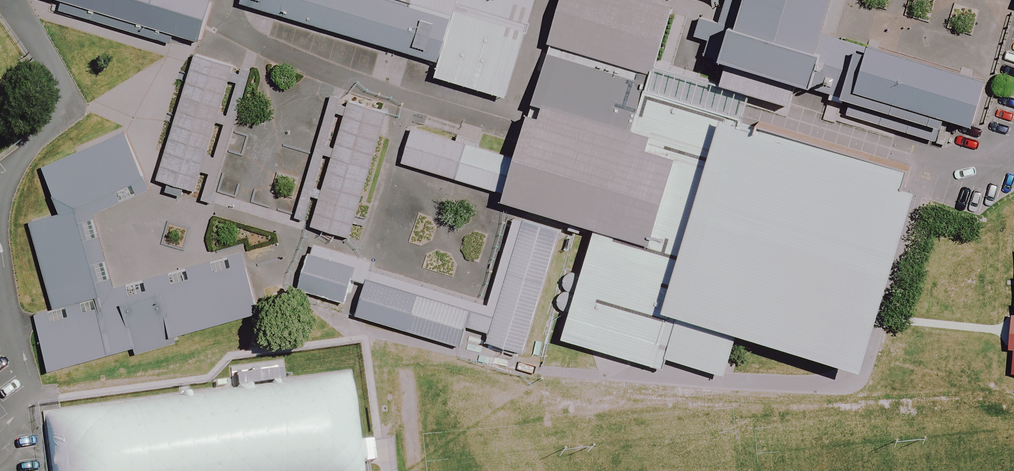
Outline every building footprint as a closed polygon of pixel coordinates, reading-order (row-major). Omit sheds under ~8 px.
[(210,46),(224,0),(59,0),(210,46)] [(384,0),(240,0),(237,11),(435,71),(451,20),(384,0)] [(466,14),(541,37),(552,0),(419,0),(466,14)] [(649,0),(567,0),(555,39),(659,70),(677,9),(649,0)] [(717,71),(988,153),(1008,89),(830,35),(841,0),(739,0),(717,71)] [(520,103),(541,37),(466,14),(447,81),(520,103)] [(605,227),(651,77),(556,49),(523,156),(511,198),(605,227)] [(260,74),(206,58),(168,182),(222,198),(260,74)] [(873,382),(939,165),(651,77),(605,227),(572,336),(743,388),(756,347),(873,382)] [(402,117),(339,98),(299,231),(361,250),(402,117)] [(407,167),(511,198),(523,156),(420,125),(407,167)] [(572,230),(527,216),(489,341),(534,354),(572,230)] [(26,243),(46,328),(99,315),(79,230),(26,243)] [(305,261),(291,301),(341,318),(355,278),(305,261)] [(478,312),(371,280),(359,320),(465,352),(478,312)] [(243,282),(31,339),(46,393),(258,335),(243,282)] [(403,354),(263,368),(267,408),(407,394),(403,354)]
